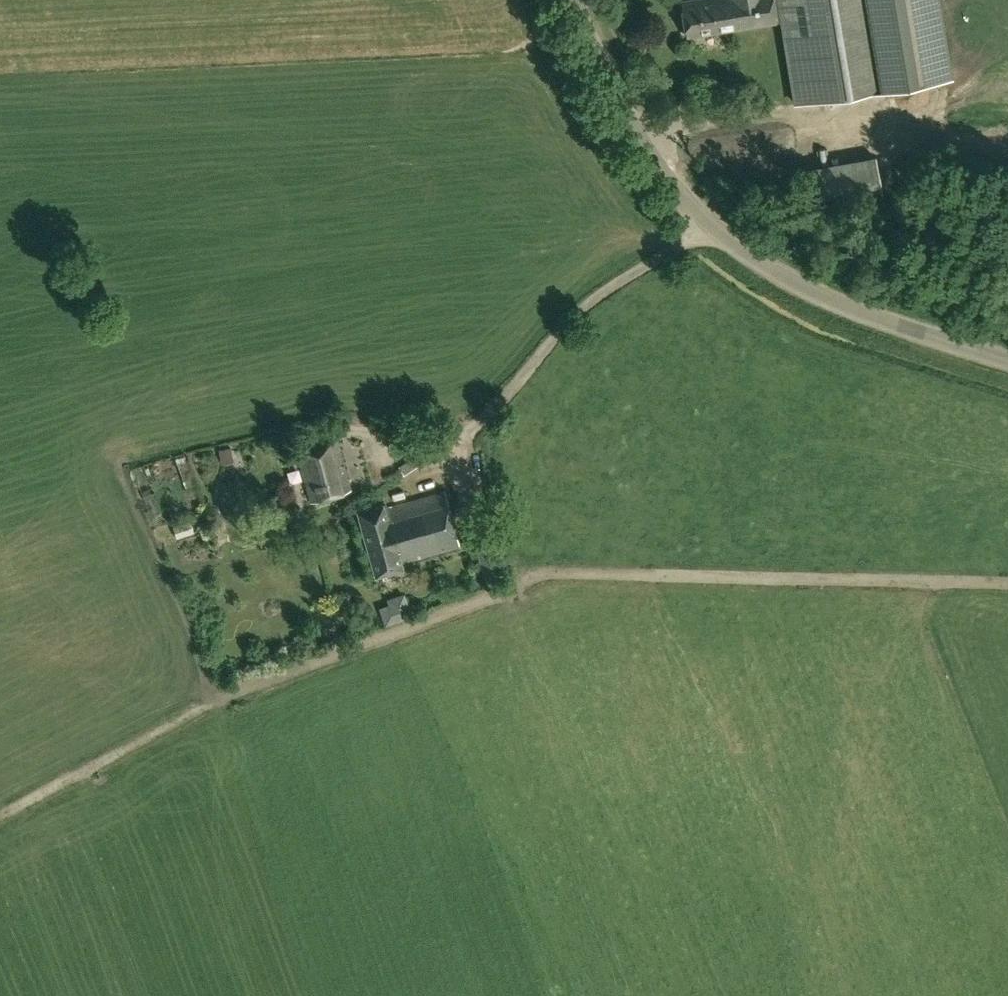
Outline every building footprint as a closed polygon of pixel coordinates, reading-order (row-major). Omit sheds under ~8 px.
[(686,38),(782,21),(778,0),(696,0),(680,3),(686,38)] [(814,204),(882,192),(876,157),(808,169),(814,204)] [(290,431),(310,502),(351,491),(331,420),(290,431)] [(400,561),(459,544),(444,490),(383,508),(382,503),(357,510),(375,574),(402,567),(400,561)] [(178,525),(182,536),(199,530),(194,519),(178,525)]
